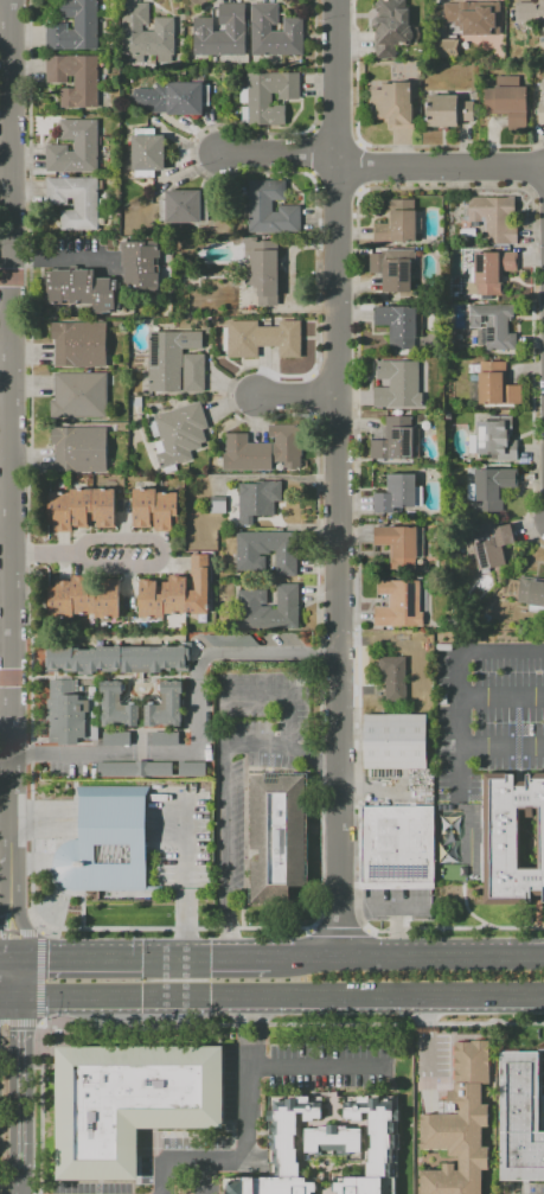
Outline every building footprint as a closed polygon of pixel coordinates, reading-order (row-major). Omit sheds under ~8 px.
[(62,18),(62,0),(96,0),(96,50),(45,50),(45,23),(65,23),(65,30),(72,30),(72,18),(62,18)] [(378,1),(378,0),(405,0),(405,7),(408,8),(409,26),(410,26),(410,28),(412,32),(412,38),(410,41),(410,44),(398,44),(398,46),(395,46),(395,58),(376,58),(375,38),(376,38),(376,30),(372,26),(372,20),(376,17),(378,17),(378,12),(375,8),(375,4),(378,1)] [(498,2),(499,34),(474,34),(474,31),(466,31),(466,21),(467,21),(467,1),(479,0),(479,2),(491,1),(491,2),(498,2)] [(536,2),(536,0),(543,0),(543,31),(543,23),(516,23),(516,2),(536,2)] [(173,18),(174,55),(172,55),(172,63),(158,63),(158,55),(123,55),(123,11),(129,11),(129,4),(149,4),(149,25),(142,25),(142,31),(154,31),(154,18),(173,18)] [(244,4),(245,56),(193,56),(193,18),(212,18),(213,32),(225,32),(225,25),(219,25),(218,4),(244,4)] [(302,18),(303,55),(251,55),(251,4),(277,4),(277,25),(271,25),(271,31),(283,31),(283,18),(302,18)] [(460,4),(460,21),(444,21),(444,4),(460,4)] [(459,39),(459,57),(433,57),(433,39),(459,39)] [(97,56),(97,107),(59,108),(59,88),(73,88),(73,76),(66,76),(66,82),(45,82),(45,56),(97,56)] [(299,72),(300,100),(279,100),(279,92),(271,94),(271,106),(284,104),(286,124),(248,124),(248,72),(299,72)] [(484,115),(485,89),(495,89),(495,76),(518,76),(518,87),(526,87),(526,130),(507,130),(507,115),(484,115)] [(209,84),(209,106),(201,106),(203,114),(167,114),(167,113),(152,113),(152,109),(147,109),(127,98),(134,88),(154,88),(154,83),(201,82),(201,85),(209,84)] [(410,82),(410,103),(412,103),(414,128),(398,128),(398,127),(391,127),(391,121),(384,121),(384,117),(371,117),(370,89),(382,89),(382,82),(386,82),(386,84),(393,84),(393,82),(410,82)] [(473,101),(473,120),(457,120),(457,126),(428,126),(428,95),(457,95),(457,101),(473,101)] [(96,119),(97,171),(45,172),(45,145),(66,145),(66,151),(72,151),(72,139),(59,139),(59,120),(96,119)] [(164,136),(164,171),(154,171),(154,178),(134,178),(134,172),(133,172),(133,129),(153,129),(153,136),(164,136)] [(97,177),(97,229),(60,229),(59,210),(73,210),(73,198),(66,198),(66,204),(46,205),(46,178),(97,177)] [(300,205),(300,232),(249,232),(249,180),(286,180),(286,200),(273,200),(273,212),(279,212),(279,205),(300,205)] [(200,190),(200,199),(207,199),(207,219),(200,219),(200,222),(166,222),(166,219),(159,219),(159,199),(166,199),(166,190),(200,190)] [(514,196),(514,215),(508,215),(508,225),(517,225),(517,243),(485,243),(485,221),(469,221),(469,196),(514,196)] [(414,199),(414,211),(416,211),(416,242),(373,242),(373,224),(389,224),(389,209),(390,209),(390,203),(389,203),(389,199),(414,199)] [(277,241),(279,258),(280,258),(282,260),(282,262),(282,264),(282,267),(281,268),(279,269),(277,269),(277,306),(258,306),(258,287),(254,288),(254,285),(245,285),(245,290),(224,290),(224,275),(244,275),(244,243),(242,243),(242,237),(257,237),(257,241),(277,241)] [(159,242),(159,248),(161,248),(161,260),(155,260),(155,274),(160,274),(160,288),(158,288),(159,292),(148,292),(148,289),(135,290),(135,288),(128,288),(128,285),(126,285),(124,268),(122,268),(121,243),(159,242)] [(410,258),(410,292),(382,293),(382,273),(369,273),(369,254),(389,253),(389,260),(410,258)] [(516,253),(517,270),(501,272),(501,295),(475,295),(475,294),(466,294),(466,283),(467,283),(467,269),(469,269),(469,267),(474,267),(474,253),(516,253)] [(121,282),(121,293),(119,293),(119,300),(120,300),(120,308),(117,308),(117,311),(116,311),(116,312),(102,312),(102,313),(94,313),(94,304),(50,304),(46,302),(46,300),(45,300),(45,293),(47,293),(47,289),(49,289),(49,285),(44,285),(44,275),(47,275),(47,272),(53,272),(53,269),(70,269),(70,266),(77,266),(77,269),(95,269),(95,277),(111,277),(111,280),(117,280),(117,282),(121,282)] [(514,305),(514,317),(511,317),(511,321),(508,321),(508,333),(517,333),(517,350),(486,350),(486,324),(480,324),(480,327),(469,327),(469,305),(514,305)] [(416,307),(416,350),(390,350),(390,325),(375,325),(375,307),(416,307)] [(300,320),(301,357),(280,357),(280,346),(258,346),(258,357),(228,357),(228,351),(223,351),(223,327),(228,327),(228,320),(258,320),(258,326),(279,326),(279,320),(300,320)] [(105,323),(105,368),(72,368),(72,366),(55,366),(55,340),(50,340),(50,324),(105,323)] [(201,331),(201,349),(181,349),(181,355),(204,353),(204,391),(183,391),(183,366),(180,366),(180,391),(148,391),(148,332),(201,331)] [(417,360),(417,392),(421,392),(421,407),(372,407),(372,387),(389,388),(389,379),(376,379),(376,360),(417,360)] [(505,360),(505,384),(520,384),(520,403),(478,403),(478,360),(505,360)] [(105,373),(105,417),(50,419),(50,401),(55,401),(55,373),(105,373)] [(199,401),(207,427),(203,429),(206,441),(200,443),(201,447),(190,451),(192,459),(160,468),(155,454),(164,451),(159,434),(153,435),(148,422),(154,421),(153,416),(199,401)] [(412,416),(412,427),(414,427),(414,459),(371,459),(371,440),(386,440),(386,416),(412,416)] [(511,416),(511,436),(506,436),(506,440),(516,440),(516,460),(497,460),(497,459),(489,459),(489,454),(475,454),(475,421),(487,421),(487,416),(511,416)] [(302,424),(302,441),(300,441),(301,448),(302,448),(302,455),(301,455),(301,468),(284,468),(284,461),(273,461),(273,471),(224,471),(224,453),(226,453),(226,433),(248,433),(248,443),(275,443),(275,438),(269,438),(269,426),(302,424)] [(105,427),(105,472),(72,472),(72,471),(55,471),(55,445),(51,445),(51,427),(105,427)] [(517,468),(517,487),(500,487),(500,511),(475,512),(474,470),(517,468)] [(415,474),(414,507),(392,507),(392,513),(373,513),(373,493),(386,493),(386,474),(415,474)] [(282,481),(282,500),(275,500),(274,516),(254,515),(254,524),(239,524),(239,513),(239,483),(257,484),(257,481),(282,481)] [(115,487),(115,526),(98,526),(98,521),(89,521),(89,526),(72,528),(72,531),(59,531),(59,528),(55,529),(55,524),(47,524),(47,507),(50,507),(50,492),(71,492),(71,489),(115,487)] [(177,492),(177,525),(172,525),(172,531),(155,531),(155,521),(151,521),(151,528),(133,528),(133,489),(155,489),(155,492),(177,492)] [(226,496),(226,513),(210,513),(210,496),(226,496)] [(511,523),(514,542),(501,544),(506,563),(480,570),(469,525),(493,519),(495,526),(511,523)] [(416,525),(416,557),(415,557),(415,568),(389,569),(389,545),(375,545),(375,526),(416,525)] [(295,531),(295,575),(275,576),(275,550),(269,550),(269,554),(260,554),(260,556),(264,556),(264,570),(236,570),(236,532),(295,531)] [(207,555),(207,614),(162,614),(162,618),(139,618),(139,579),(156,579),(156,587),(162,587),(162,582),(168,582),(168,577),(186,577),(186,590),(190,590),(190,555),(207,555)] [(520,575),(543,579),(543,608),(527,606),(527,604),(517,601),(520,575)] [(50,618),(51,595),(49,595),(49,586),(57,586),(57,580),(73,581),(73,576),(92,576),(92,589),(104,589),(104,586),(107,586),(107,580),(121,580),(121,618),(96,618),(96,613),(76,613),(76,618),(50,618)] [(420,581),(420,613),(423,613),(422,627),(373,627),(373,607),(389,607),(389,599),(378,599),(378,581),(420,581)] [(299,583),(299,627),(238,627),(238,589),(267,589),(267,604),(262,604),(262,606),(271,606),(271,609),(277,609),(277,583),(299,583)] [(192,641),(192,651),(190,651),(190,659),(188,659),(188,671),(175,671),(175,669),(171,669),(171,671),(161,671),(161,672),(121,672),(121,669),(116,669),(116,671),(102,671),(102,669),(97,669),(97,671),(92,671),(92,675),(78,675),(77,671),(45,672),(45,657),(46,657),(46,647),(72,646),(72,650),(75,650),(75,649),(79,647),(79,650),(90,650),(90,647),(95,647),(95,650),(97,650),(97,646),(98,646),(98,645),(103,645),(104,646),(115,646),(115,645),(120,645),(120,646),(162,646),(162,645),(167,645),(167,646),(179,646),(179,645),(186,645),(186,641),(192,641)] [(405,657),(407,702),(386,702),(385,683),(379,683),(379,657),(405,657)] [(90,700),(89,739),(78,739),(78,745),(59,743),(59,741),(49,741),(49,719),(46,719),(46,698),(50,698),(50,679),(73,679),(73,694),(79,694),(79,700),(90,700)] [(137,704),(137,726),(126,726),(126,724),(111,724),(111,726),(102,726),(102,694),(100,694),(100,682),(122,682),(122,694),(121,694),(121,704),(122,704),(137,704)] [(181,694),(180,694),(180,711),(180,713),(180,722),(180,726),(172,727),(172,724),(156,724),(156,727),(145,727),(145,705),(148,704),(147,702),(153,702),(153,705),(159,705),(161,702),(162,694),(160,694),(160,682),(181,682),(181,694)] [(364,715),(429,715),(429,770),(364,770),(364,715)] [(177,730),(178,745),(151,745),(151,732),(177,730)] [(172,762),(172,775),(97,777),(97,762),(135,762),(135,761),(148,761),(148,762),(172,762)] [(204,762),(205,777),(178,777),(178,762),(204,762)] [(247,773),(306,774),(306,906),(247,906),(247,773)] [(485,774),(543,773),(543,901),(486,901),(485,774)] [(77,787),(145,788),(146,816),(147,889),(84,892),(70,890),(59,883),(52,874),(52,858),(59,845),(70,839),(77,839),(77,821),(77,787)] [(360,807),(431,807),(431,882),(360,882),(360,807)] [(481,1169),(481,1193),(421,1193),(421,1170),(442,1170),(442,1163),(454,1163),(454,1170),(459,1170),(459,1156),(449,1156),(449,1149),(421,1149),(421,1115),(459,1115),(459,1111),(447,1111),(447,1090),(454,1090),(454,1042),(472,1042),(472,1040),(489,1040),(489,1084),(482,1084),(482,1104),(488,1104),(488,1126),(481,1126),(481,1147),(488,1147),(488,1169),(481,1169)] [(55,1046),(223,1045),(223,1128),(134,1129),(135,1181),(56,1181),(55,1046)] [(538,1131),(543,1131),(543,1179),(498,1180),(497,1051),(537,1051),(538,1131)] [(383,1176),(382,1193),(338,1193),(338,1192),(334,1192),(334,1182),(344,1182),(344,1176),(366,1177),(367,1162),(369,1162),(370,1148),(371,1148),(372,1135),(369,1135),(370,1112),(361,1112),(361,1120),(352,1120),(352,1118),(344,1118),(345,1103),(357,1103),(357,1096),(369,1097),(369,1099),(379,1099),(379,1100),(393,1100),(392,1109),(398,1109),(398,1120),(395,1120),(395,1149),(392,1149),(392,1163),(390,1163),(390,1177),(383,1176)] [(312,1192),(312,1193),(224,1193),(224,1176),(275,1179),(275,1163),(273,1163),(274,1149),(270,1149),(270,1135),(271,1135),(271,1120),(267,1120),(267,1110),(273,1110),(273,1099),(287,1100),(287,1098),(297,1098),(297,1102),(322,1103),(321,1117),(321,1118),(314,1118),(314,1120),(303,1120),(303,1112),(296,1112),(296,1135),(295,1135),(294,1149),(297,1149),(296,1162),(300,1162),(299,1177),(306,1177),(306,1182),(316,1182),(316,1192),(312,1192)] [(338,1126),(347,1126),(347,1129),(360,1129),(361,1153),(350,1153),(350,1156),(344,1156),(344,1150),(321,1150),(321,1156),(315,1156),(315,1153),(305,1153),(305,1129),(318,1129),(318,1126),(327,1126),(327,1125),(338,1125),(338,1126)]
